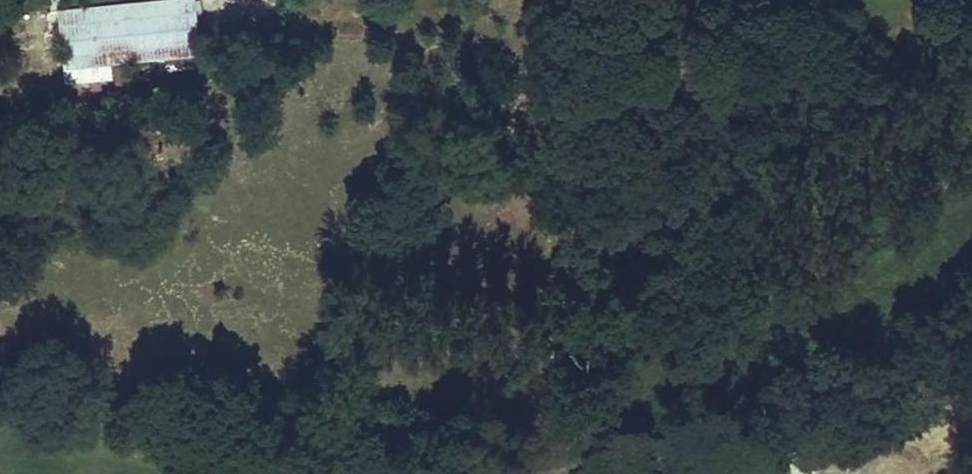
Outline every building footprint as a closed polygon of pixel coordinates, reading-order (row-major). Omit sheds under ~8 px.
[(200,52),(194,0),(170,0),(60,12),(66,66),(160,56),(200,52)] [(201,66),(200,52),(160,56),(161,70),(201,66)]
